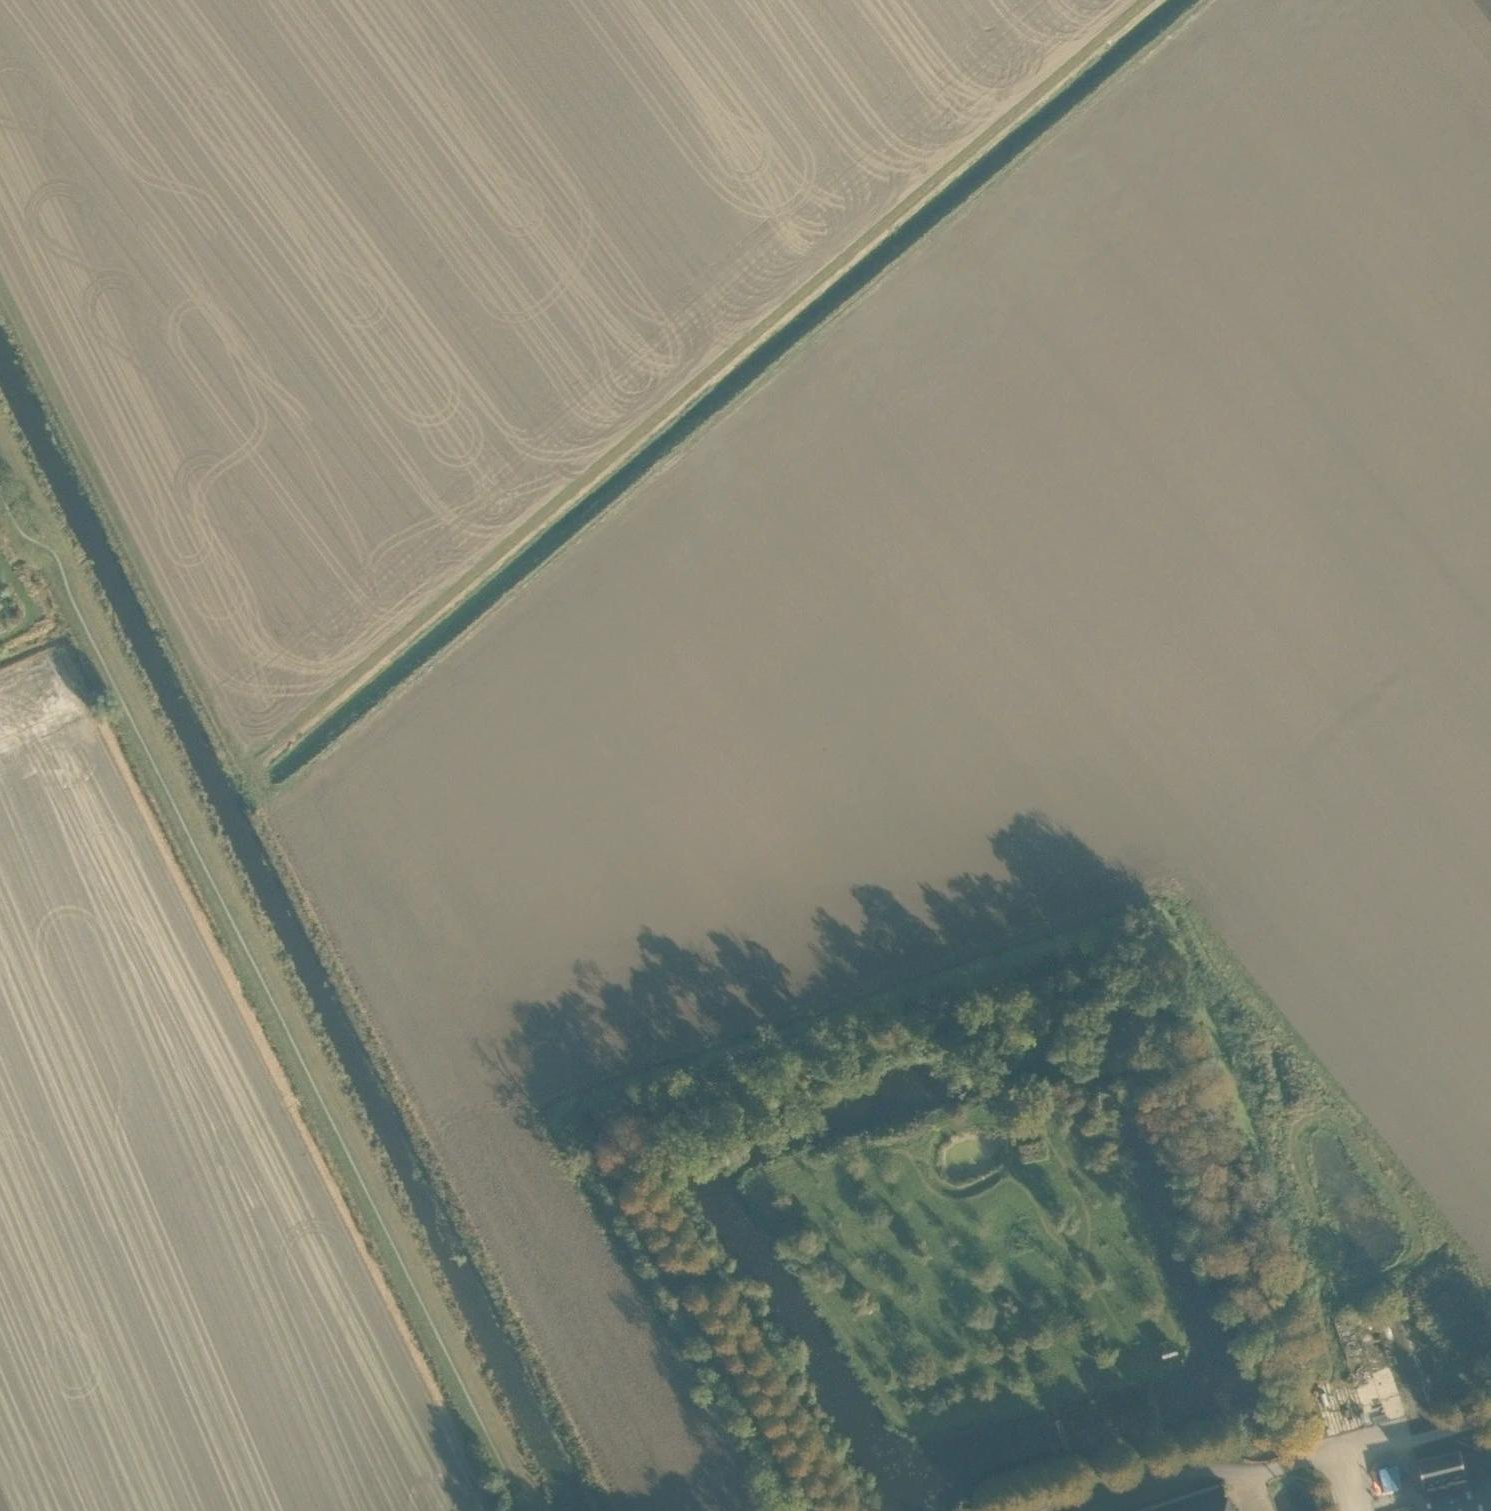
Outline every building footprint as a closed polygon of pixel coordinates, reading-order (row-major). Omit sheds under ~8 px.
[(1484,1477),(1477,1448),(1461,1452),(1460,1449),(1417,1459),(1430,1510),(1490,1510),(1490,1475),(1484,1477)] [(1223,1481),(1134,1510),(1233,1510),(1223,1481)] [(1048,1501),(1024,1510),(1025,1510),(1052,1510),(1048,1501)]
